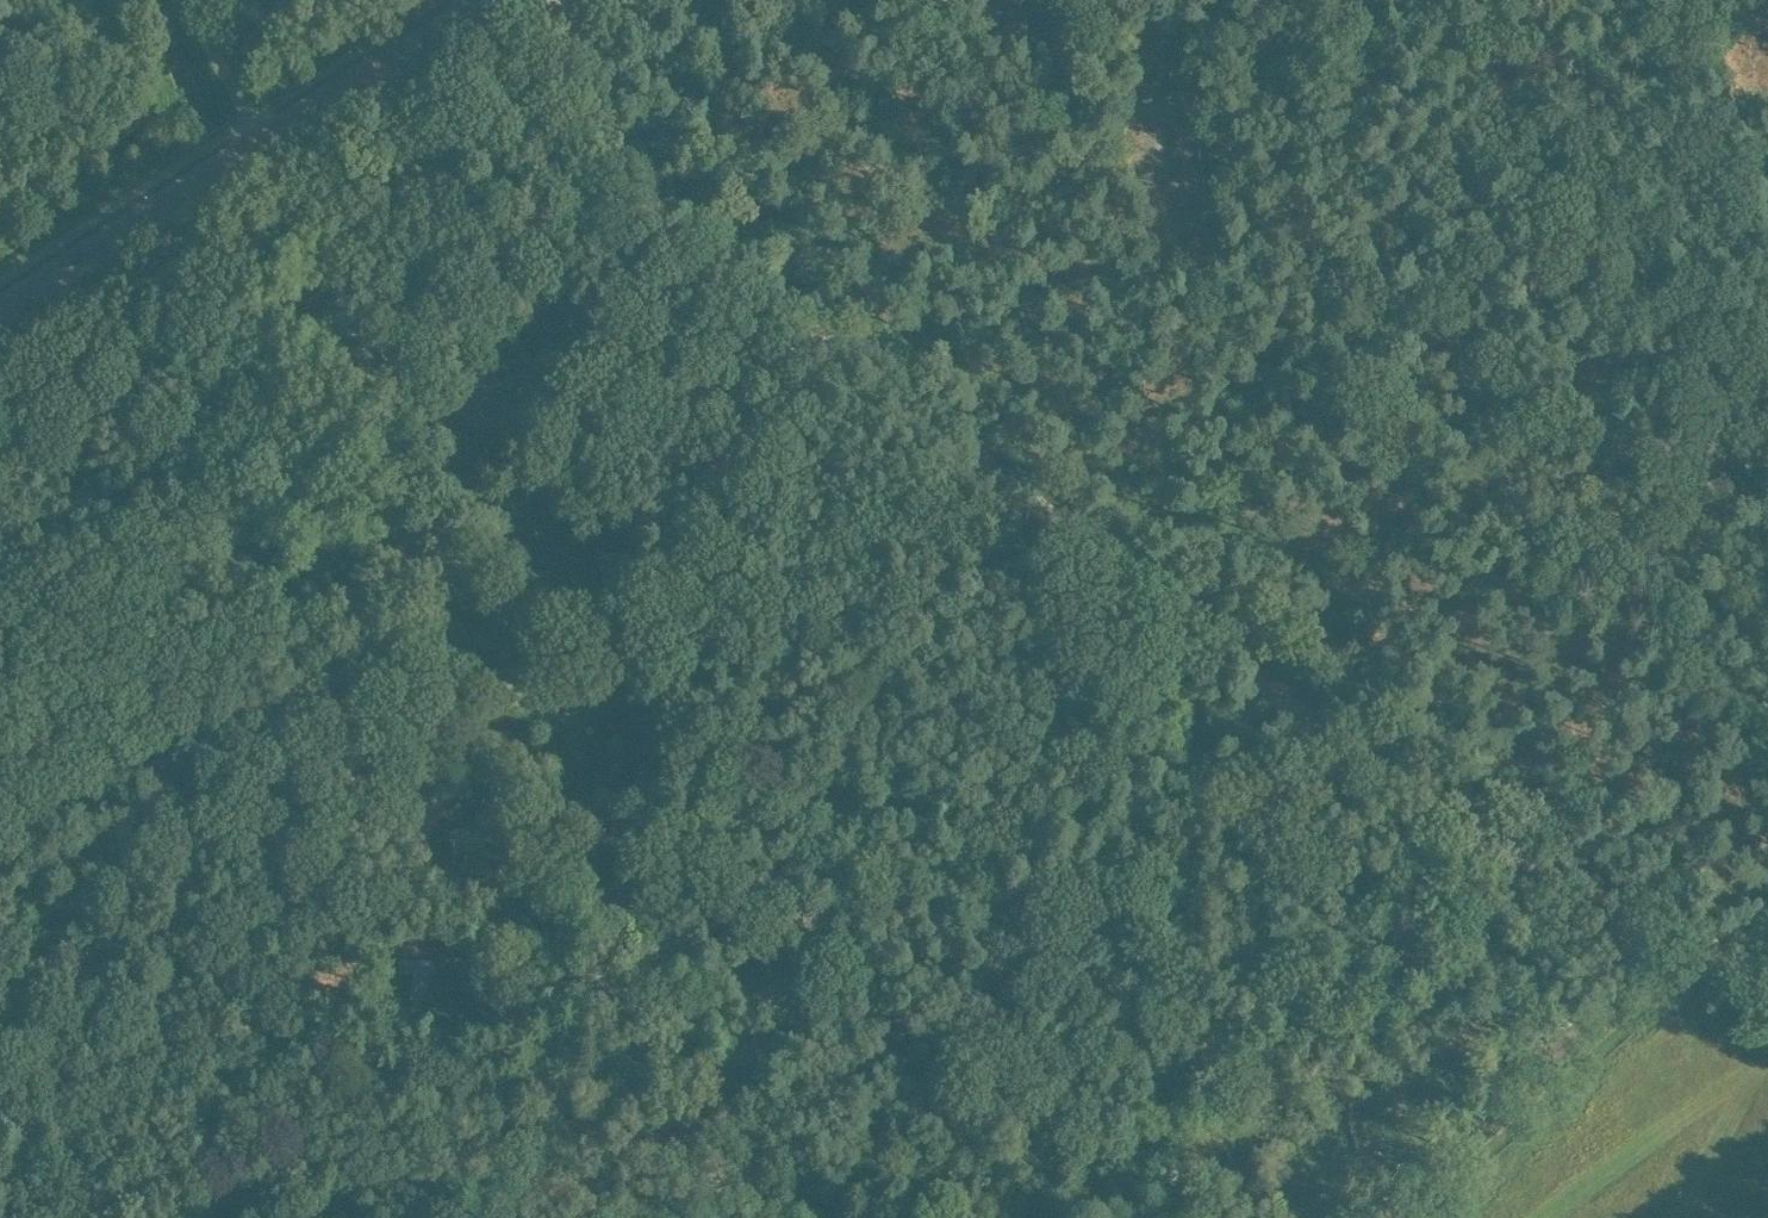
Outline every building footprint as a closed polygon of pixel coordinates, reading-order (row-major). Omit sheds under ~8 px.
[(1032,208),(1042,211),(1047,195),(1036,192),(1032,208)] [(370,232),(363,241),(368,245),(375,236),(370,232)] [(1202,294),(1197,297),(1200,303),(1205,300),(1202,294)] [(796,731),(785,719),(777,727),(787,738),(796,731)] [(161,769),(178,763),(173,750),(157,756),(161,769)] [(637,889),(630,895),(640,905),(647,899),(637,889)] [(400,962),(400,975),(435,976),(435,962),(400,962)] [(427,982),(427,977),(412,976),(411,996),(426,996),(426,988),(429,988),(429,982),(427,982)] [(751,998),(735,1008),(744,1022),(760,1012),(751,998)] [(1164,1176),(1173,1186),(1183,1177),(1174,1168),(1164,1176)]
